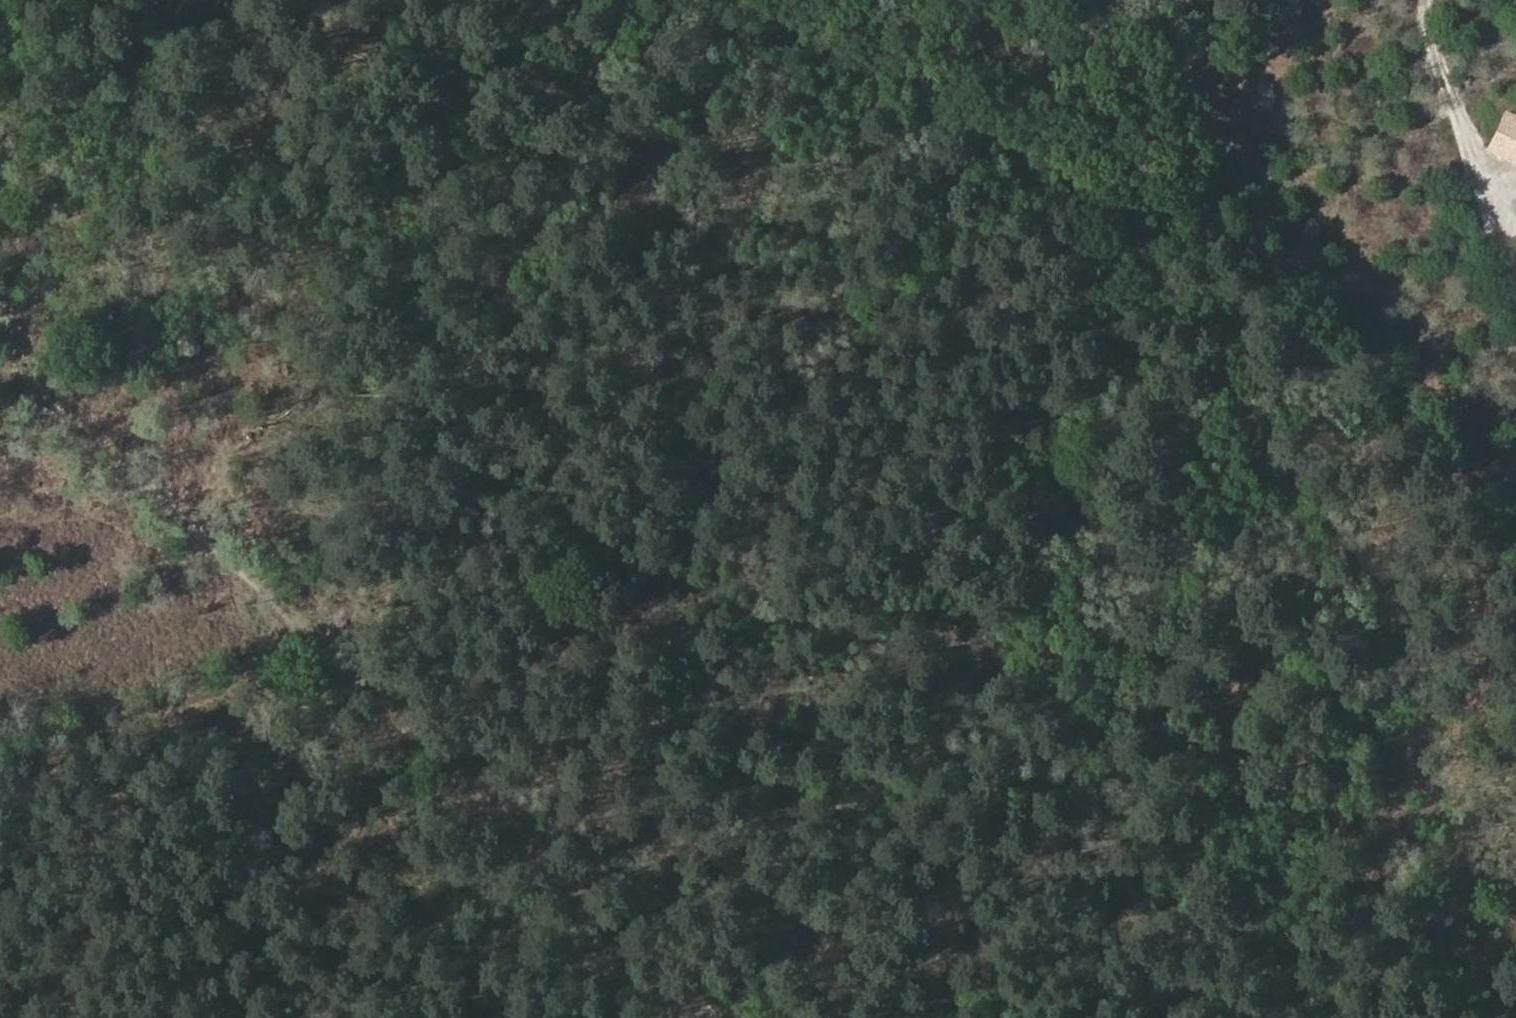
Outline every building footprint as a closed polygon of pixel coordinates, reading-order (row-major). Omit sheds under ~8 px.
[(1509,111),(1492,146),(1515,158),(1515,114),(1509,111)]
